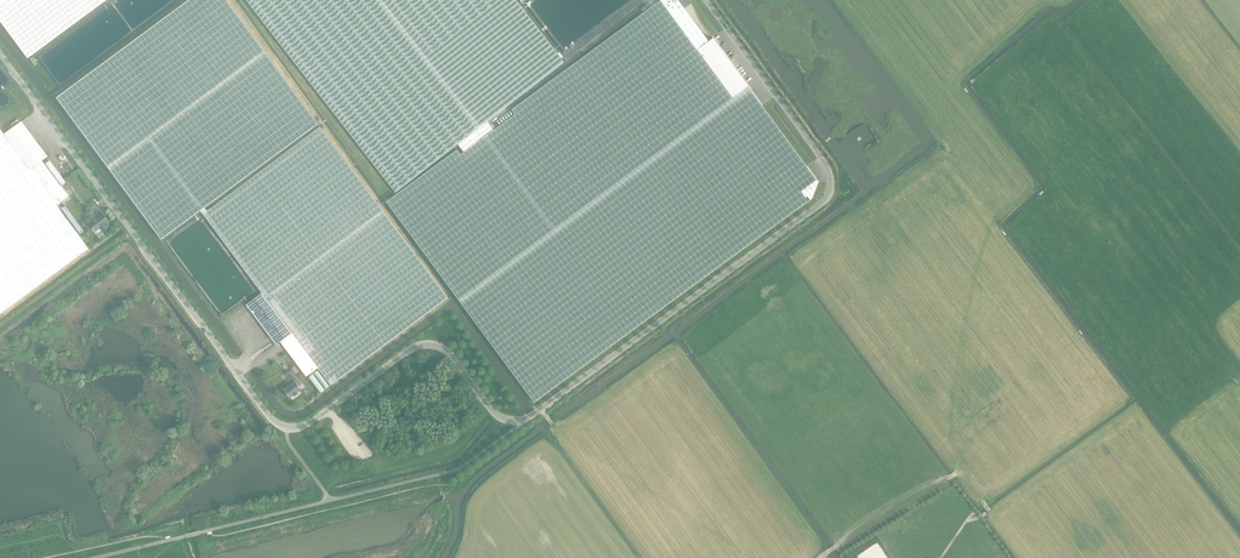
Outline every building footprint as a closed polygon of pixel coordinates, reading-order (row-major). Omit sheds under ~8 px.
[(27,58),(106,0),(0,0),(0,21),(27,58)] [(318,123),(227,0),(188,0),(56,97),(161,239),(200,210),(203,213),(207,210),(205,207),(318,123)] [(747,86),(732,98),(696,49),(660,0),(649,8),(643,12),(511,109),(514,115),(494,130),(487,122),(564,62),(516,0),(246,0),(396,193),(458,144),(464,152),(460,155),(456,149),(419,177),(386,202),(417,244),(534,402),(811,198),(817,182),(747,86)] [(660,0),(696,49),(708,41),(677,0),(659,0),(660,0)] [(713,38),(708,41),(696,49),(732,98),(747,86),(748,86),(713,38)] [(65,192),(61,187),(42,161),(48,156),(22,121),(4,134),(57,205),(68,196),(65,192)] [(203,214),(262,293),(318,368),(331,385),(448,298),(320,127),(203,214)] [(57,205),(4,134),(0,128),(0,314),(89,249),(57,205)] [(90,223),(96,231),(100,228),(103,231),(109,226),(107,223),(109,222),(103,213),(90,223)] [(306,376),(318,368),(262,293),(246,304),(276,344),(280,341),(306,376)] [(293,383),(284,389),(289,397),(301,388),(298,385),(300,383),(291,370),(286,374),(293,383)]
